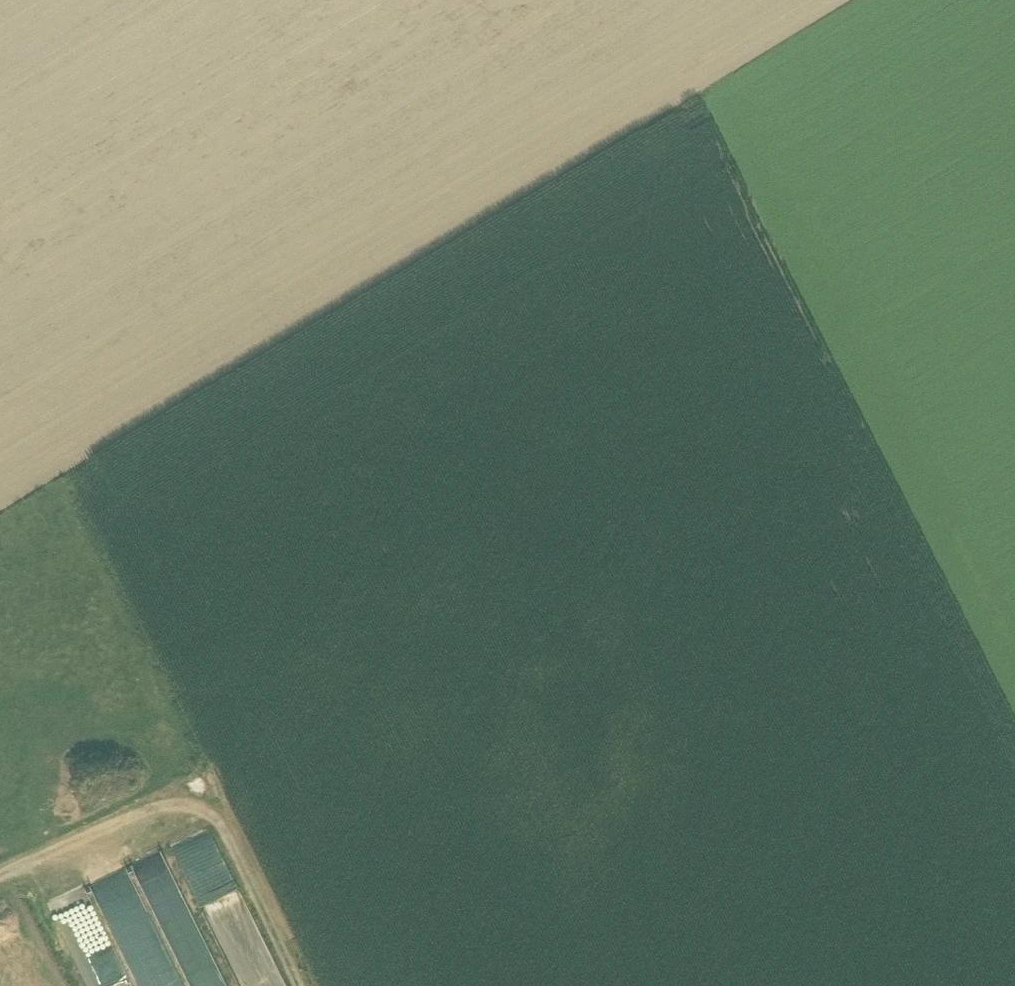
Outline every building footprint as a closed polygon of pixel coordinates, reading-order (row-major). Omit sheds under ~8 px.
[(84,885),(59,896),(69,918),(93,907),(84,885)]
